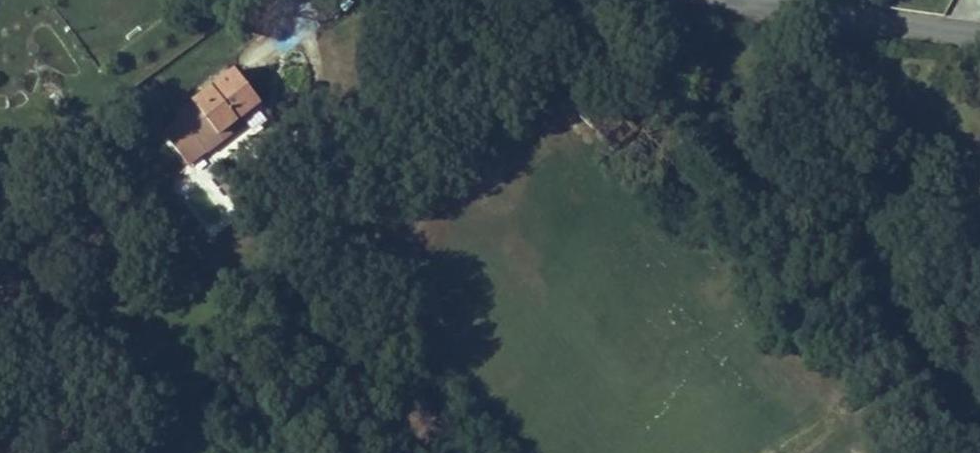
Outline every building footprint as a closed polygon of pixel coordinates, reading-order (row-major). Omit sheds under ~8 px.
[(235,70),(177,114),(190,132),(173,146),(187,165),(206,150),(203,146),(239,117),(259,102),(235,70)] [(206,150),(207,151),(243,123),(239,117),(203,146),(206,150)] [(190,132),(181,120),(163,133),(173,146),(190,132)]
